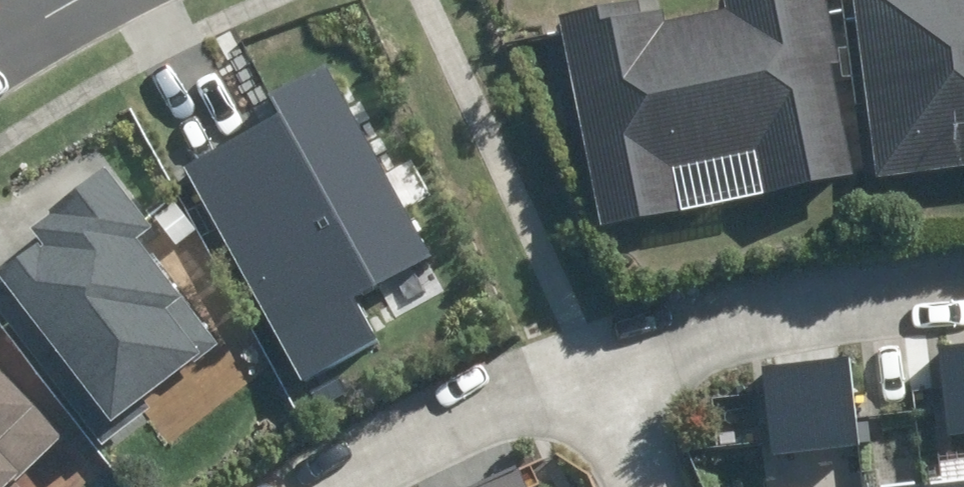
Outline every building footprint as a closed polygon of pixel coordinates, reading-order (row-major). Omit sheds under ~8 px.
[(672,209),(664,163),(761,147),(769,193),(852,179),(821,0),(710,0),(564,25),(598,222),(672,209)] [(874,188),(963,181),(963,0),(860,0),(874,188)] [(334,83),(174,171),(297,396),(393,343),(372,304),(436,269),(334,83)] [(103,173),(27,231),(35,241),(0,267),(0,271),(113,419),(198,354),(166,312),(181,301),(140,246),(152,237),(103,173)] [(937,349),(946,435),(963,433),(963,346),(937,349)] [(763,367),(773,455),(857,446),(847,358),(763,367)] [(0,361),(0,486),(10,486),(26,472),(2,448),(45,408),(0,361)] [(521,467),(477,486),(530,486),(521,467)] [(886,486),(963,486),(963,478),(886,486)]
